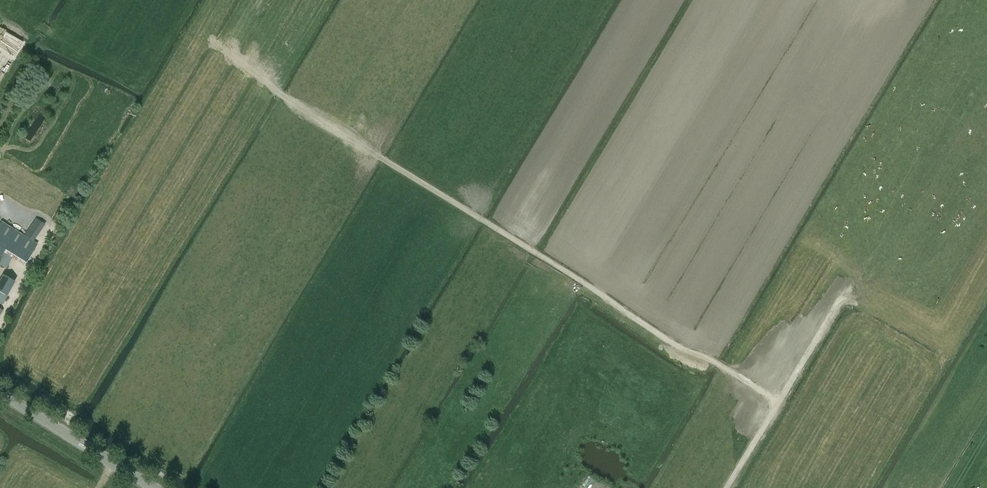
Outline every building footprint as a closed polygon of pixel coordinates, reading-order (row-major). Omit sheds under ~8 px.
[(70,204),(62,200),(52,220),(60,224),(70,204)] [(44,224),(36,218),(26,233),(25,232),(23,234),(33,241),(44,224)] [(0,224),(0,246),(25,262),(26,263),(37,245),(1,222),(0,224)] [(0,258),(0,265),(6,268),(12,257),(3,252),(0,258)] [(587,487),(592,487),(596,481),(588,476),(583,485),(587,487)]
